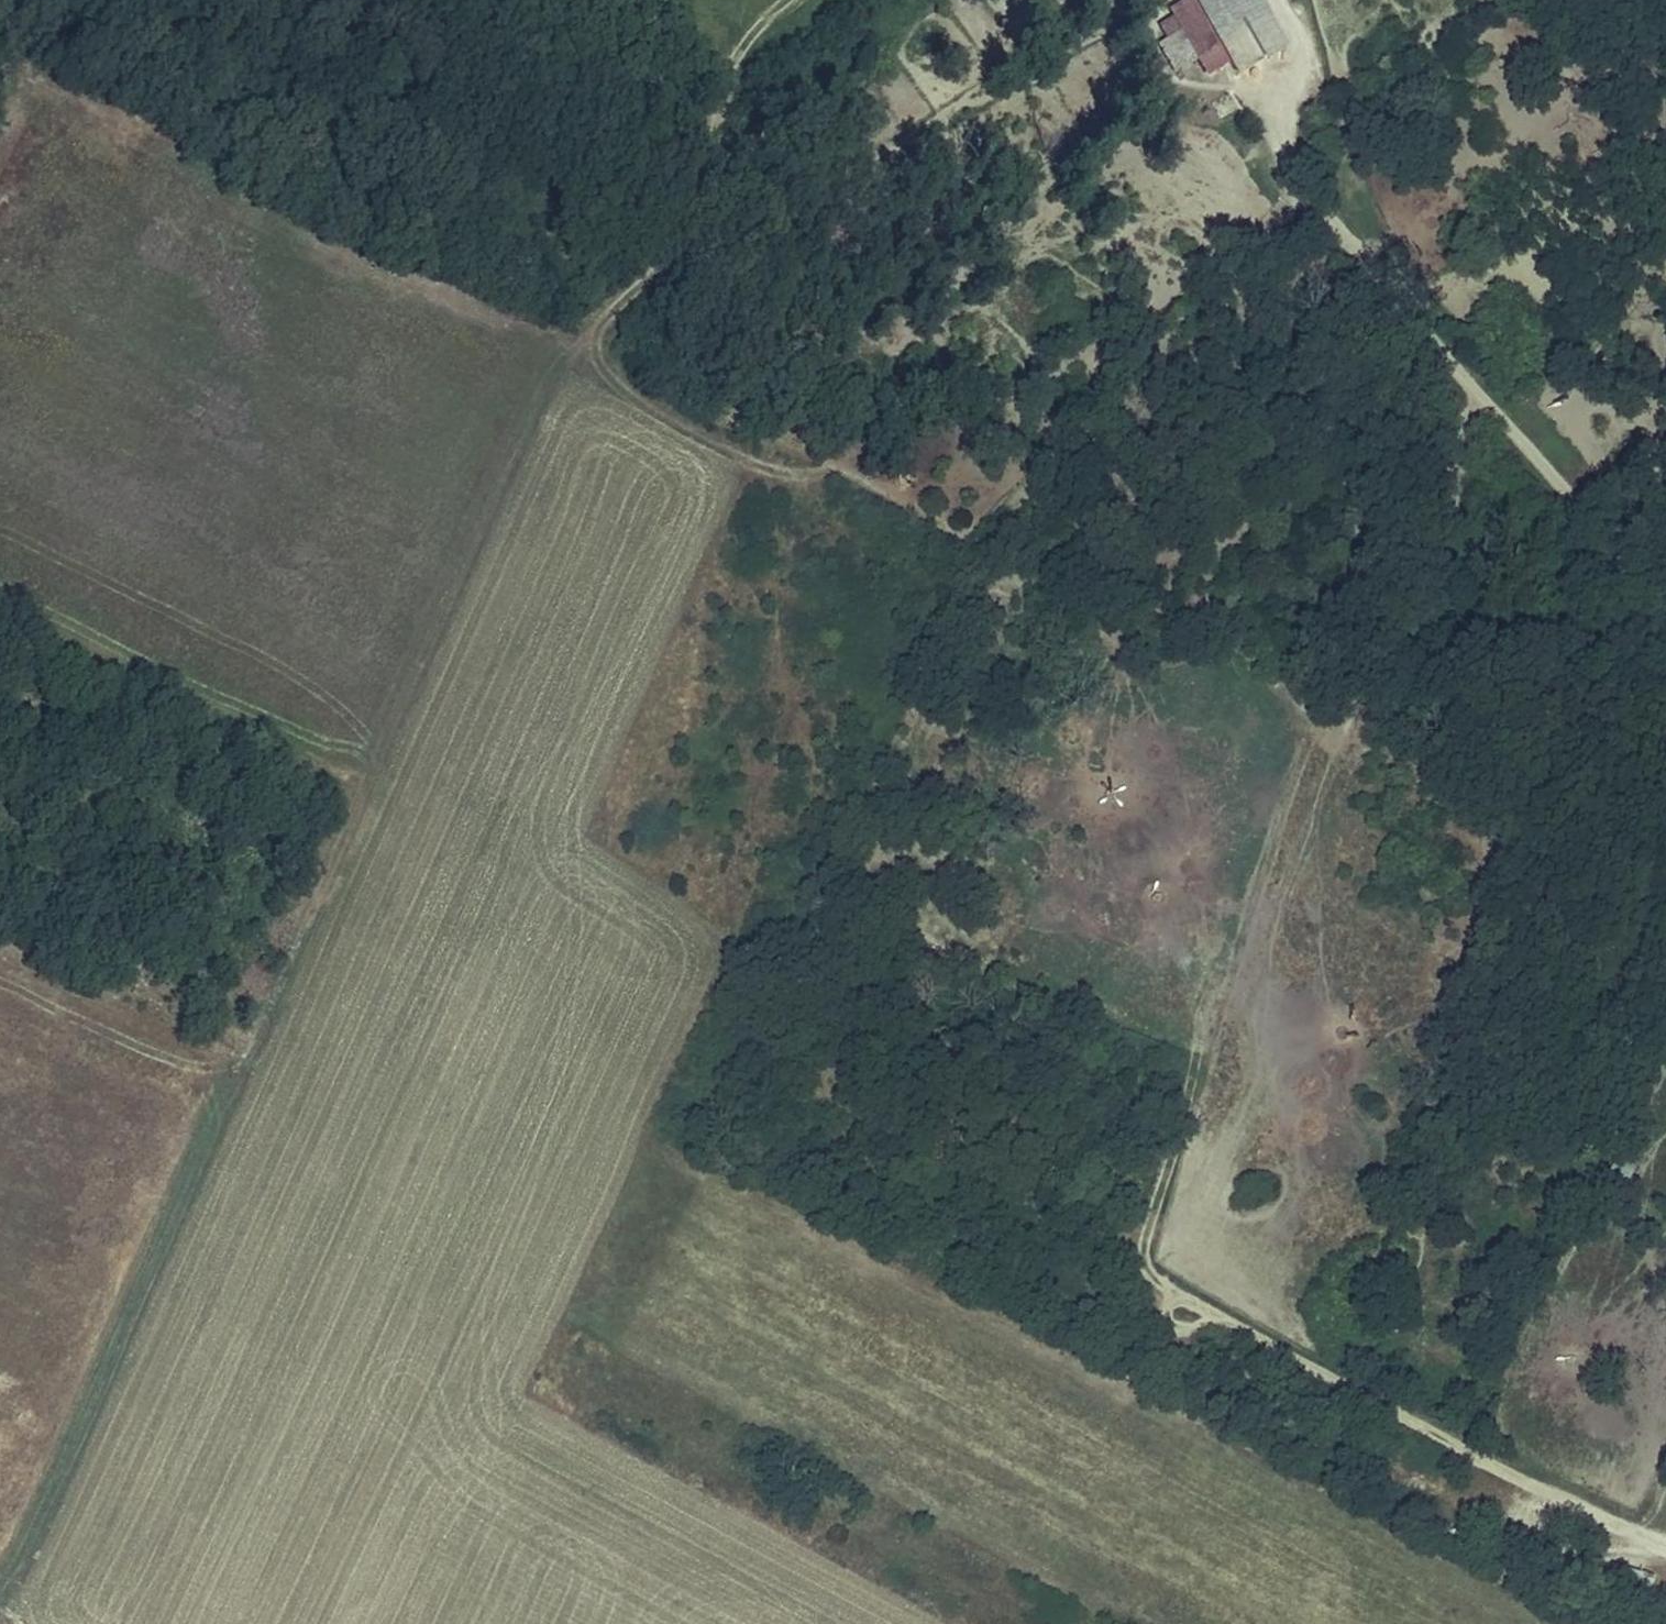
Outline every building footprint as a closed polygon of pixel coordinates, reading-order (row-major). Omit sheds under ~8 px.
[(1262,0),(1197,0),(1206,15),(1223,43),(1271,15),(1262,0)] [(1223,43),(1206,15),(1186,27),(1203,56),(1223,43)]
